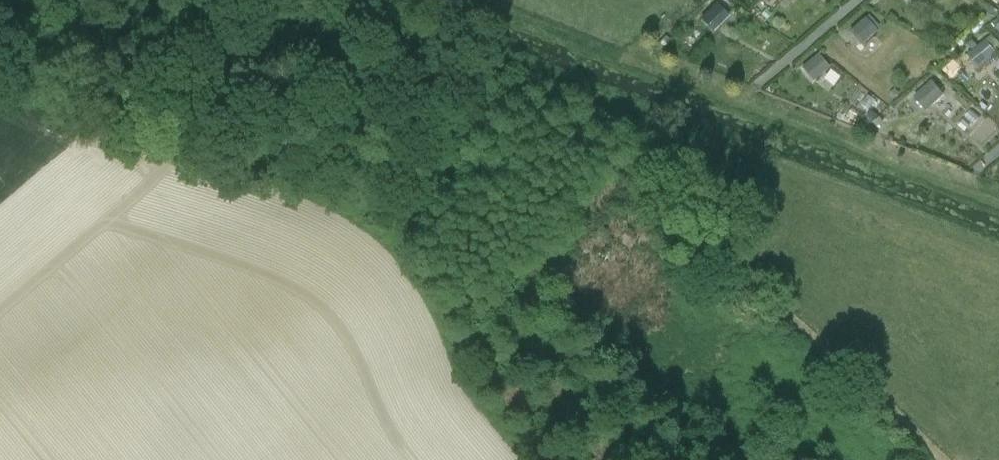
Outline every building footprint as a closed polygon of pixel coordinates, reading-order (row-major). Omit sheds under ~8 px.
[(699,19),(712,32),(730,16),(717,2),(699,19)] [(850,31),(863,43),(877,27),(864,15),(850,31)] [(987,39),(968,52),(978,67),(997,54),(987,39)] [(813,80),(830,66),(818,52),(801,66),(813,80)] [(914,96),(926,110),(945,94),(933,80),(914,96)]
